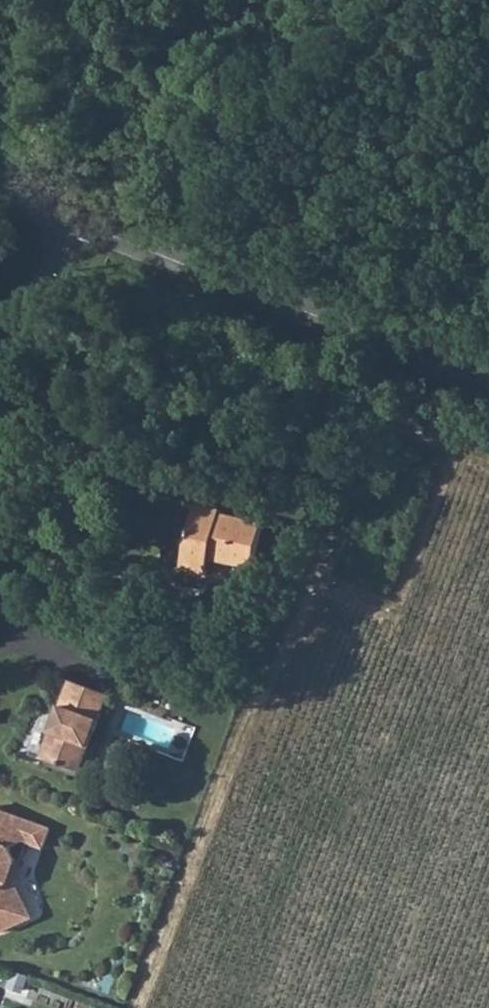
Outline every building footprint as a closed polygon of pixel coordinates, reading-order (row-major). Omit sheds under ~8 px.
[(199,505),(188,537),(250,566),(260,529),(222,518),(223,512),(199,505)] [(250,566),(188,537),(179,570),(205,578),(210,560),(248,571),(250,566)] [(63,682),(35,759),(71,772),(99,695),(63,682)] [(0,813),(0,909),(10,905),(0,883),(8,861),(2,847),(16,841),(21,842),(35,848),(42,829),(0,813)] [(21,842),(16,841),(2,847),(8,861),(0,883),(10,905),(0,909),(0,911),(7,925),(22,918),(6,883),(21,842)]
